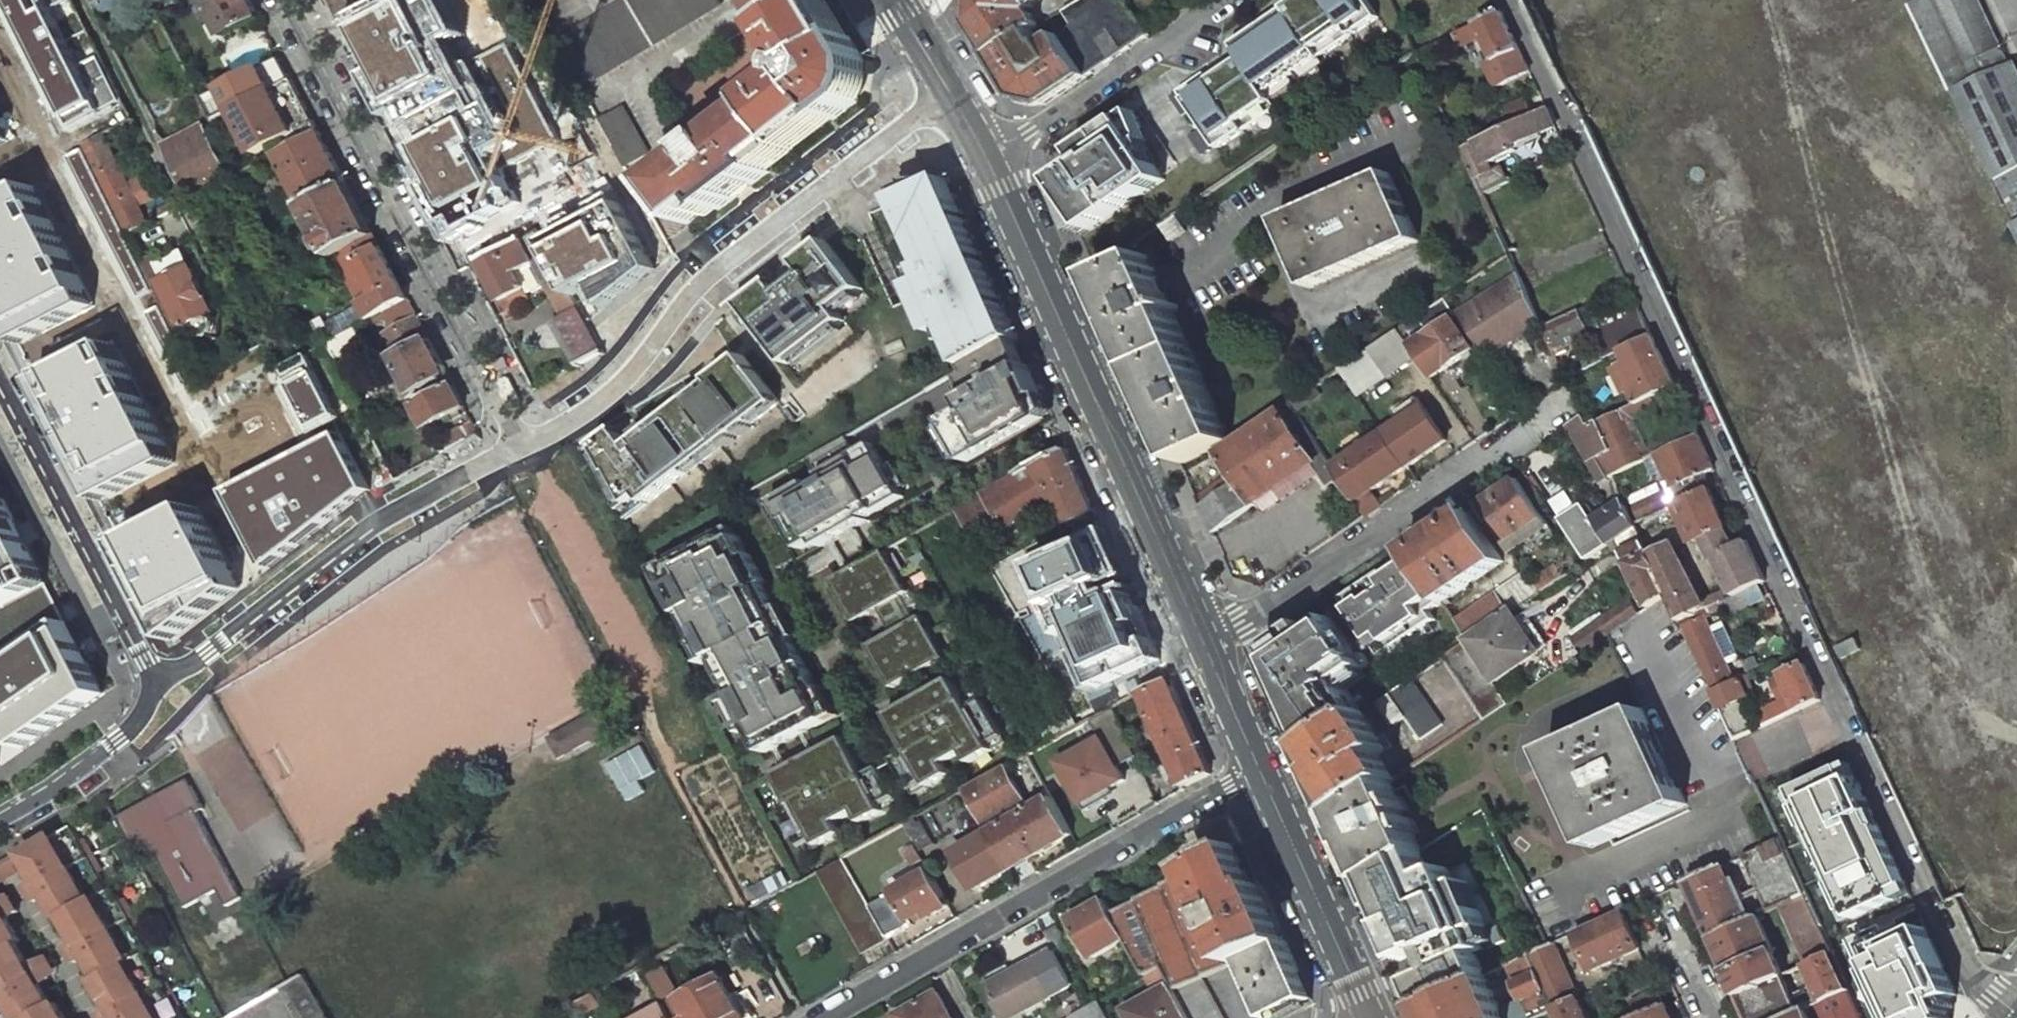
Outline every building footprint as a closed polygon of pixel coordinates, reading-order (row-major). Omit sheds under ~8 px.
[(71,129),(104,113),(49,0),(9,0),(71,129)] [(161,16),(168,29),(186,20),(184,16),(198,9),(207,2),(225,36),(259,17),(250,0),(192,0),(161,16)] [(455,239),(523,204),(505,170),(561,141),(511,45),(463,70),(449,43),(464,35),(446,0),(443,0),(429,7),(425,0),(330,0),(455,239)] [(558,42),(583,87),(721,4),(718,0),(627,0),(558,42)] [(776,20),(771,23),(795,63),(796,63),(794,75),(793,75),(756,103),(760,108),(659,185),(689,225),(715,205),(720,210),(770,171),(766,166),(832,116),(834,120),(858,101),(860,93),(870,94),(874,72),(864,71),(866,62),(850,36),(846,38),(823,0),(764,0),(776,20)] [(971,23),(991,57),(1034,31),(1040,27),(1030,11),(1038,0),(972,0),(971,23)] [(1060,35),(1087,77),(1151,34),(1125,0),(1111,0),(1087,16),(1074,25),(1060,35)] [(1078,3),(1065,11),(1074,25),(1087,16),(1111,0),(1082,0),(1078,3)] [(1233,44),(1243,59),(1211,80),(1206,73),(1171,97),(1184,116),(1192,111),(1218,148),(1277,108),(1267,93),(1379,17),(1368,0),(1297,0),(1233,44)] [(1913,6),(1915,10),(1953,91),(1996,182),(2009,208),(2015,222),(2016,226),(2016,70),(2015,65),(2009,68),(1977,0),(1927,0),(1913,6)] [(1486,19),(1439,41),(1444,52),(1484,37),(1497,62),(1522,50),(1504,11),(1486,19)] [(161,16),(112,42),(164,146),(215,120),(204,97),(168,29),(161,16)] [(1034,31),(991,57),(1016,98),(1045,105),(1087,77),(1060,35),(1046,44),(1041,43),(1034,31)] [(281,58),(204,97),(215,120),(233,110),(292,80),(281,58)] [(292,80),(233,110),(262,163),(278,155),(320,132),(292,80)] [(1528,98),(1503,109),(1509,125),(1524,118),(1525,119),(1534,115),(1528,98)] [(624,107),(600,120),(613,145),(626,166),(649,153),(624,107)] [(1525,119),(1461,149),(1475,179),(1482,195),(1504,184),(1497,169),(1492,171),(1489,163),(1517,150),(1515,146),(1557,126),(1549,108),(1548,108),(1534,115),(1525,119)] [(1134,111),(1075,151),(1081,161),(1076,165),(1077,167),(1057,181),(1091,231),(1165,180),(1141,145),(1147,141),(1134,111)] [(134,118),(125,123),(132,137),(141,133),(134,118)] [(11,142),(0,121),(0,148),(11,142)] [(1212,150),(1198,130),(1190,136),(1204,156),(1212,150)] [(278,155),(305,206),(347,184),(346,182),(320,132),(278,155)] [(104,134),(84,145),(86,149),(98,174),(118,164),(104,134)] [(86,149),(68,158),(137,300),(155,291),(86,149)] [(136,230),(148,224),(140,206),(155,199),(145,179),(130,186),(118,164),(98,174),(129,234),(136,230)] [(1390,172),(1280,221),(1310,289),(1420,241),(1390,172)] [(0,198),(0,306),(20,344),(96,306),(34,181),(0,198)] [(968,368),(1019,340),(1004,306),(1000,307),(998,302),(1001,301),(985,264),(982,266),(979,260),(982,258),(966,221),(963,223),(961,218),(964,216),(948,181),(912,184),(914,188),(915,191),(917,195),(900,202),(929,267),(924,269),(929,281),(916,287),(920,296),(938,335),(951,329),(968,368)] [(305,206),(332,257),(340,252),(374,235),(347,184),(305,206)] [(915,191),(914,188),(897,196),(900,202),(917,195),(915,191)] [(175,201),(152,214),(155,220),(179,207),(175,201)] [(655,269),(622,204),(545,242),(581,308),(588,322),(655,269)] [(1175,215),(1162,225),(1173,241),(1187,230),(1176,215),(1175,215)] [(136,230),(129,234),(151,279),(178,266),(168,247),(149,257),(136,230)] [(569,287),(547,246),(545,242),(539,231),(524,238),(481,262),(508,311),(531,298),(528,294),(545,286),(552,297),(563,317),(581,308),(569,287)] [(344,269),(371,320),(386,311),(408,299),(374,235),(340,252),(347,267),(344,269)] [(826,239),(798,261),(804,268),(749,311),(790,364),(847,320),(837,308),(864,287),(826,239)] [(1148,255),(1099,277),(1141,370),(1183,464),(1232,441),(1174,311),(1180,309),(1178,304),(1171,306),(1148,255)] [(191,267),(155,285),(177,330),(186,326),(190,335),(199,337),(205,337),(207,336),(209,334),(211,331),(215,323),(211,314),(213,312),(191,267)] [(1519,274),(1461,314),(1488,357),(1541,321),(1531,300),(1528,293),(1519,274)] [(1539,297),(1531,300),(1541,321),(1543,326),(1580,310),(1571,291),(1542,303),(1539,297)] [(1431,334),(1411,348),(1417,355),(1431,377),(1472,349),(1452,320),(1458,316),(1446,298),(1419,316),(1431,334)] [(419,319),(408,299),(386,311),(397,331),(388,336),(399,356),(396,358),(411,386),(402,390),(406,398),(442,379),(437,370),(444,366),(419,319)] [(161,306),(147,314),(187,387),(201,379),(161,306)] [(604,351),(581,308),(551,322),(576,365),(604,351)] [(1580,310),(1543,326),(1553,348),(1576,338),(1580,345),(1592,339),(1580,310)] [(1643,312),(1603,330),(1599,341),(1606,357),(1610,355),(1624,349),(1653,335),(1643,312)] [(340,368),(371,352),(358,326),(327,342),(335,359),(340,368)] [(1399,330),(1371,349),(1388,375),(1417,355),(1411,348),(1399,330)] [(1617,369),(1627,391),(1631,389),(1638,404),(1645,401),(1677,386),(1653,335),(1624,349),(1630,362),(1617,369)] [(1045,399),(1019,340),(968,368),(973,377),(965,381),(975,399),(969,403),(972,409),(946,423),(969,464),(1046,420),(1039,401),(1045,399)] [(116,343),(40,381),(102,502),(178,463),(116,343)] [(1371,349),(1341,369),(1359,395),(1388,375),(1371,349)] [(1624,349),(1610,355),(1617,369),(1630,362),(1624,349)] [(228,493),(267,567),(358,501),(372,490),(342,433),(335,419),(339,416),(308,354),(282,368),(321,444),(228,493)] [(624,435),(595,457),(628,517),(780,402),(744,355),(727,367),(730,370),(704,390),(701,386),(689,396),(691,399),(653,428),(651,424),(639,434),(641,437),(631,445),(624,435)] [(1577,356),(1561,364),(1566,375),(1582,368),(1577,356)] [(335,359),(325,364),(332,377),(342,372),(340,368),(335,359)] [(453,383),(408,408),(421,431),(445,418),(447,423),(462,415),(460,410),(466,407),(453,383)] [(1406,420),(1386,434),(1409,467),(1447,441),(1418,398),(1400,411),(1406,420)] [(1650,411),(1645,401),(1638,404),(1590,425),(1585,416),(1570,426),(1587,453),(1592,449),(1596,458),(1598,458),(1607,479),(1613,476),(1658,454),(1699,434),(1693,420),(1653,439),(1656,446),(1641,453),(1627,422),(1650,411)] [(1317,462),(1282,409),(1219,451),(1235,474),(1198,498),(1213,531),(1310,467),(1323,487),(1331,482),(1340,476),(1334,469),(1326,456),(1317,462)] [(473,422),(463,428),(469,439),(479,434),(473,422)] [(444,452),(469,439),(463,428),(439,441),(444,452)] [(1357,502),(1366,516),(1380,507),(1371,493),(1409,467),(1386,434),(1334,469),(1340,476),(1357,502)] [(1715,469),(1699,434),(1658,454),(1672,486),(1659,491),(1661,495),(1642,504),(1640,500),(1627,505),(1635,524),(1660,512),(1680,502),(1676,494),(1707,478),(1704,474),(1715,469)] [(846,437),(810,457),(820,474),(780,497),(784,505),(779,508),(803,550),(817,541),(820,547),(838,537),(835,531),(847,525),(851,530),(868,521),(867,518),(904,497),(874,444),(856,454),(846,437)] [(1007,482),(957,510),(978,546),(1055,499),(1068,526),(1094,510),(1067,448),(1007,482)] [(1556,535),(1519,480),(1480,506),(1513,552),(1522,546),(1515,537),(1538,522),(1549,539),(1556,535)] [(1685,515),(1697,542),(1729,527),(1711,487),(1680,502),(1660,512),(1666,523),(1685,515)] [(48,583),(23,534),(0,490),(0,608),(48,583)] [(1613,515),(1598,525),(1610,545),(1637,527),(1635,524),(1627,505),(1613,515)] [(174,642),(241,590),(200,508),(126,546),(174,642)] [(1068,527),(1068,528),(1098,596),(1099,597),(1127,584),(1094,510),(1068,526),(1068,527)] [(1504,561),(1470,512),(1411,553),(1444,603),(1504,561)] [(835,531),(838,537),(851,530),(847,525),(835,531)] [(1586,562),(1610,545),(1598,525),(1571,539),(1586,562)] [(1704,600),(1683,560),(1677,562),(1668,545),(1650,553),(1638,527),(1637,527),(1610,545),(1614,551),(1620,548),(1649,607),(1667,597),(1677,620),(1681,619),(1724,599),(1720,591),(1704,600)] [(739,698),(768,752),(830,719),(816,693),(823,689),(808,661),(803,664),(762,586),(770,582),(755,554),(752,555),(742,535),(733,540),(731,536),(710,547),(708,541),(668,562),(675,575),(663,582),(675,604),(681,601),(702,642),(705,640),(716,661),(725,656),(733,670),(729,672),(742,696),(739,698)] [(1050,554),(1012,577),(1031,612),(1072,586),(1051,544),(1046,547),(1050,554)] [(1766,581),(1750,544),(1717,559),(1735,596),(1744,591),(1766,581)] [(886,550),(832,579),(856,621),(878,609),(892,632),(869,645),(893,687),(946,657),(923,615),(914,620),(900,596),(909,591),(886,550)] [(1444,603),(1411,553),(1345,597),(1363,624),(1369,620),(1373,626),(1367,631),(1384,655),(1437,619),(1432,611),(1444,603)] [(1566,576),(1558,564),(1533,581),(1541,593),(1566,576)] [(1533,581),(1527,572),(1496,593),(1497,594),(1457,622),(1470,640),(1471,639),(1513,612),(1541,593),(1533,581)] [(0,608),(0,652),(7,665),(68,624),(48,583),(0,608)] [(1098,596),(1075,606),(1089,639),(1142,616),(1127,584),(1099,597),(1098,596)] [(1750,605),(1744,591),(1735,596),(1724,599),(1681,619),(1713,692),(1734,681),(1710,615),(1725,609),(1728,615),(1750,605)] [(1640,614),(1632,598),(1576,637),(1583,653),(1640,614)] [(1540,652),(1513,612),(1471,639),(1498,680),(1540,652)] [(1309,747),(1313,745),(1363,711),(1344,683),(1371,664),(1364,654),(1359,657),(1333,618),(1312,632),(1306,624),(1278,643),(1284,651),(1270,661),(1309,747)] [(1369,620),(1363,624),(1367,631),(1373,626),(1369,620)] [(103,694),(68,624),(7,665),(0,669),(0,766),(103,694)] [(1508,703),(1467,642),(1444,657),(1484,720),(1508,703)] [(1265,652),(1270,661),(1284,651),(1278,643),(1265,652)] [(1821,700),(1805,663),(1784,673),(1795,698),(1756,715),(1747,695),(1755,693),(1747,676),(1734,681),(1713,692),(1734,740),(1821,700)] [(1131,669),(1109,681),(1119,704),(1141,692),(1142,694),(1170,681),(1163,664),(1135,677),(1131,669)] [(953,678),(888,714),(908,750),(893,758),(909,787),(924,779),(928,785),(949,773),(944,763),(964,752),(970,762),(993,749),(989,742),(1003,734),(984,700),(970,708),(953,678)] [(1412,679),(1390,693),(1406,717),(1421,739),(1443,724),(1412,679)] [(1170,681),(1142,694),(1184,787),(1212,774),(1170,681)] [(1390,693),(1379,701),(1395,724),(1406,717),(1390,693)] [(1059,761),(1082,803),(1125,779),(1118,765),(1136,755),(1114,707),(1092,718),(1103,737),(1059,761)] [(1651,724),(1644,708),(1549,752),(1592,847),(1688,804),(1681,788),(1675,790),(1646,726),(1651,724)] [(579,742),(607,726),(597,710),(570,725),(554,734),(563,751),(579,742)] [(1379,735),(1363,711),(1313,745),(1329,769),(1323,773),(1347,811),(1391,782),(1396,779),(1387,765),(1393,760),(1387,750),(1393,746),(1383,732),(1379,735)] [(846,738),(779,774),(794,803),(784,809),(803,844),(817,837),(821,844),(843,832),(837,821),(856,811),(862,822),(884,810),(880,803),(895,795),(880,766),(865,774),(846,738)] [(644,789),(639,779),(657,770),(644,745),(609,763),(627,797),(644,789)] [(1758,785),(1863,1017),(1956,1017),(1959,1014),(1837,749),(1758,785)] [(1007,767),(965,789),(990,834),(1010,871),(1074,835),(1053,798),(1032,810),(1007,767)] [(232,905),(248,896),(199,813),(207,808),(191,779),(120,820),(146,865),(161,857),(191,908),(223,889),(232,905)] [(1398,799),(1391,782),(1347,811),(1340,815),(1370,883),(1422,850),(1414,834),(1419,832),(1404,797),(1398,799)] [(932,808),(905,823),(920,850),(947,836),(932,808)] [(1199,867),(1216,858),(1220,857),(1244,845),(1231,818),(1203,831),(1212,851),(1195,859),(1199,867)] [(147,953),(151,951),(117,890),(112,893),(74,826),(25,854),(39,879),(28,886),(38,902),(48,895),(62,918),(66,916),(80,940),(69,946),(78,963),(89,956),(102,978),(97,981),(112,1007),(101,1013),(104,1017),(184,1017),(147,953)] [(990,834),(956,853),(977,890),(1010,871),(990,834)] [(1805,893),(1781,839),(1744,854),(1769,909),(1781,904),(1805,893)] [(1422,850),(1370,883),(1404,960),(1426,951),(1436,947),(1437,948),(1477,932),(1488,927),(1481,911),(1469,916),(1450,868),(1432,876),(1422,850)] [(843,857),(819,870),(864,954),(890,940),(871,906),(843,857)] [(1199,867),(1195,869),(1237,964),(1244,960),(1287,942),(1261,885),(1237,896),(1220,857),(1216,858),(1199,867)] [(1730,879),(1724,864),(1687,880),(1713,937),(1752,916),(1735,878),(1730,879)] [(1128,939),(1148,976),(1164,967),(1173,985),(1176,991),(1203,979),(1237,964),(1195,869),(1113,911),(1128,939)] [(932,871),(871,906),(890,940),(950,905),(932,871)] [(1820,926),(1805,893),(1781,904),(1807,963),(1832,951),(1820,926)] [(57,1003),(53,1005),(41,984),(50,978),(46,971),(54,967),(49,958),(31,968),(17,943),(21,941),(8,918),(19,912),(10,896),(0,901),(0,1017),(66,1017),(57,1003)] [(1107,900),(1073,919),(1095,958),(1128,939),(1113,911),(1107,900)] [(1641,949),(1624,911),(1577,932),(1593,971),(1641,949)] [(1785,974),(1758,914),(1752,916),(1713,937),(1739,996),(1783,974),(1785,974)] [(1058,927),(1046,933),(1057,953),(1069,947),(1058,927)] [(1485,949),(1477,932),(1437,948),(1436,947),(1426,951),(1436,975),(1476,956),(1475,953),(1485,949)] [(1244,960),(1270,1017),(1275,1017),(1312,999),(1287,942),(1244,960)] [(1579,997),(1555,942),(1549,945),(1530,954),(1555,1009),(1579,997)] [(1832,951),(1807,963),(1820,992),(1796,1003),(1783,974),(1739,996),(1750,1017),(1787,1017),(1851,990),(1832,951)] [(1530,954),(1507,966),(1522,999),(1502,1009),(1486,976),(1424,1006),(1430,1017),(1535,1017),(1555,1009),(1530,954)] [(1414,985),(1424,1006),(1486,976),(1476,956),(1436,975),(1414,985)] [(1055,994),(1036,962),(991,986),(1009,1017),(1014,1017),(1055,994)] [(58,974),(54,967),(46,971),(50,978),(58,974)] [(280,989),(297,1017),(330,1017),(305,975),(304,975),(280,989)] [(689,1017),(746,1017),(722,977),(680,1001),(690,1017),(689,1017)] [(1176,991),(1191,1017),(1224,1017),(1203,979),(1176,991)] [(1134,1017),(1191,1017),(1176,991),(1173,985),(1129,1010),(1134,1017)] [(1666,1005),(1659,990),(1634,1001),(1641,1017),(1666,1005)] [(1851,990),(1787,1017),(1863,1017),(1851,990)] [(897,1016),(899,1017),(952,1017),(938,993),(897,1016)] [(1579,997),(1555,1009),(1559,1017),(1589,1017),(1579,997)] [(666,1006),(663,1000),(641,1012),(644,1016),(640,1017),(673,1017),(666,1006)] [(1072,1017),(1073,1017),(1109,1017),(1100,1002),(1087,1009),(1072,1017)] [(1666,1005),(1641,1017),(1640,1017),(1672,1017),(1666,1005)]
